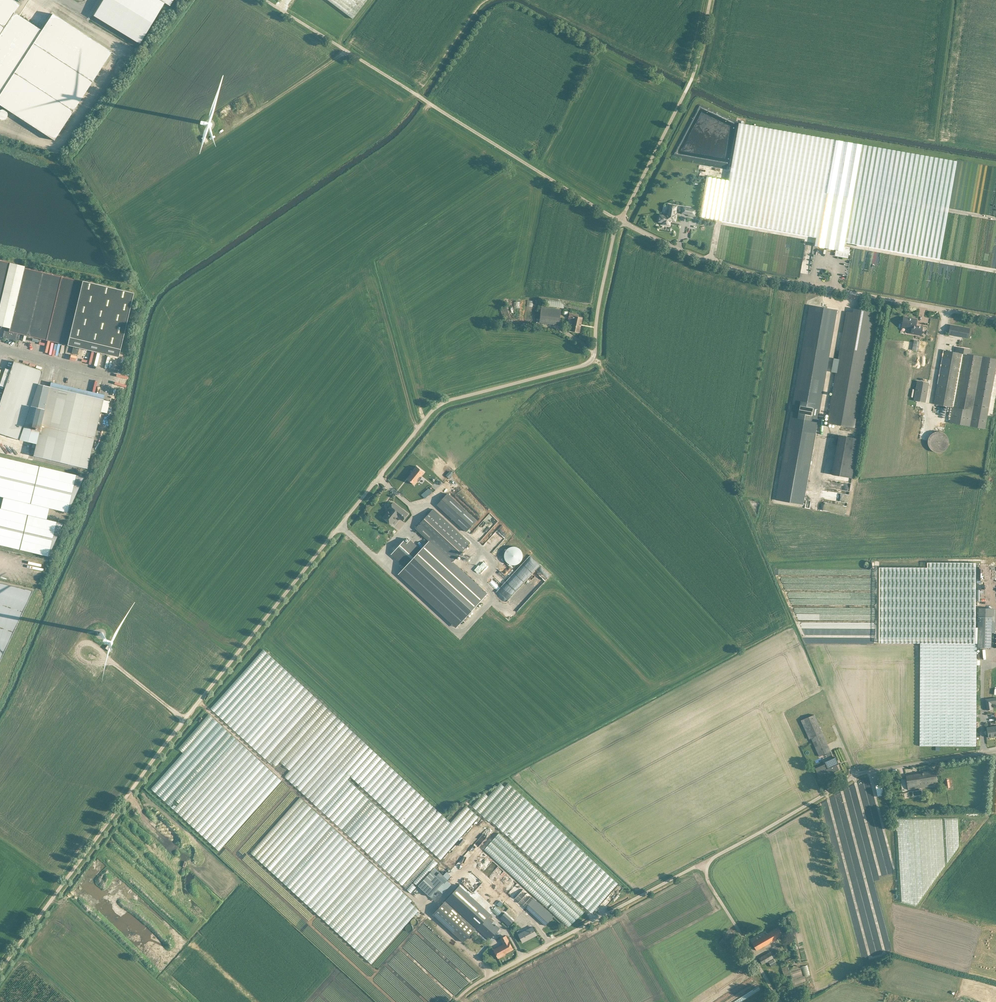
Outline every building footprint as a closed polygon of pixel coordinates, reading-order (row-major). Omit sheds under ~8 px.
[(54,140),(111,52),(53,14),(42,31),(14,13),(20,5),(13,0),(0,0),(0,105),(54,140)] [(93,16),(139,44),(164,3),(169,6),(173,0),(103,0),(93,16)] [(367,0),(328,0),(353,18),(367,0)] [(845,242),(939,259),(956,161),(739,123),(729,181),(708,177),(701,216),(816,237),(814,246),(836,250),(835,255),(848,258),(850,247),(844,246),(845,242)] [(705,156),(687,153),(686,160),(710,164),(711,158),(704,157),(705,156)] [(659,226),(668,227),(669,220),(674,221),(675,214),(672,214),(673,204),(666,203),(665,214),(657,213),(656,221),(659,221),(659,226)] [(24,268),(24,266),(0,260),(0,326),(10,328),(10,329),(6,328),(5,329),(3,336),(4,337),(16,340),(17,339),(19,333),(67,345),(82,282),(24,268)] [(118,357),(133,293),(82,281),(82,282),(67,345),(73,346),(72,353),(77,354),(79,348),(118,357)] [(534,301),(527,300),(525,321),(532,322),(534,301)] [(777,500),(802,505),(836,309),(810,305),(777,500)] [(559,325),(560,317),(561,315),(561,309),(542,307),(539,323),(559,325)] [(827,423),(855,428),(875,312),(853,308),(853,313),(847,312),(839,359),(834,358),(831,371),(835,373),(827,423)] [(570,331),(579,332),(582,318),(578,317),(578,316),(569,314),(569,316),(561,315),(560,317),(568,319),(573,320),(570,331)] [(915,318),(903,316),(902,327),(911,328),(910,331),(920,333),(922,325),(914,324),(915,318)] [(951,323),(949,333),(967,336),(969,326),(951,323)] [(934,404),(952,407),(949,423),(985,428),(995,366),(995,359),(971,355),(972,350),(956,347),(955,352),(943,350),(934,404)] [(42,371),(14,361),(11,370),(5,368),(0,383),(0,386),(5,387),(0,402),(0,433),(19,440),(20,439),(38,384),(42,371)] [(926,401),(929,382),(918,380),(915,399),(926,401)] [(87,468),(103,399),(38,384),(20,439),(36,444),(33,456),(87,468)] [(949,442),(949,439),(949,437),(949,435),(948,433),(946,431),(944,430),(943,429),(941,428),(939,428),(936,428),(934,429),(932,430),(930,431),(929,433),(928,435),(927,436),(927,439),(927,441),(927,444),(928,445),(930,447),(931,449),(933,450),(935,450),(938,451),(939,451),(941,450),(942,450),(944,449),(946,448),(948,446),(949,444),(949,442)] [(832,475),(853,478),(860,438),(839,435),(832,475)] [(67,512),(83,477),(0,457),(0,496),(67,512)] [(448,493),(438,504),(467,530),(477,520),(448,493)] [(403,521),(409,513),(394,501),(383,515),(393,523),(398,517),(403,521)] [(433,506),(415,525),(452,560),(470,541),(433,506)] [(48,556),(63,523),(0,508),(0,544),(48,556)] [(505,562),(521,561),(520,545),(508,546),(509,551),(507,551),(507,555),(505,555),(505,562)] [(517,587),(538,564),(528,554),(507,578),(517,587)] [(975,607),(976,563),(927,562),(927,567),(879,567),(879,643),(920,643),(920,745),(975,745),(976,648),(992,647),(992,622),(995,622),(995,612),(995,609),(979,608),(977,627),(975,628),(975,607)] [(26,568),(25,574),(39,577),(40,570),(26,568)] [(485,592),(485,591),(469,577),(463,578),(450,572),(452,570),(449,569),(446,569),(447,572),(446,572),(445,575),(443,574),(441,575),(439,573),(440,577),(442,577),(443,581),(441,585),(440,584),(440,587),(439,588),(436,589),(436,591),(434,593),(437,609),(438,609),(439,616),(451,627),(453,628),(485,592)] [(0,583),(0,659),(32,590),(0,583)] [(507,607),(501,614),(505,618),(512,611),(507,607)] [(322,712),(323,708),(257,648),(220,689),(222,693),(224,694),(223,695),(225,698),(228,696),(226,702),(223,703),(221,702),(220,703),(221,703),(213,700),(211,704),(207,707),(243,739),(244,738),(243,741),(247,744),(250,742),(249,746),(251,748),(257,745),(255,751),(257,755),(262,749),(259,756),(272,767),(322,712)] [(988,665),(995,666),(995,656),(988,655),(988,665)] [(811,707),(799,712),(817,756),(823,753),(826,760),(824,761),(825,763),(817,767),(820,774),(828,771),(829,773),(837,770),(832,759),(831,759),(827,750),(829,750),(811,707)] [(334,717),(280,776),(409,890),(436,861),(362,795),(363,794),(345,779),(347,776),(448,866),(459,854),(463,858),(489,829),(486,827),(479,834),(477,832),(484,824),(463,805),(459,809),(456,805),(445,817),(392,770),(393,769),(334,717)] [(988,737),(995,736),(995,725),(991,726),(991,722),(986,723),(988,737)] [(937,769),(905,774),(907,788),(939,783),(937,769)] [(899,778),(889,780),(891,790),(900,789),(899,778)] [(622,885),(505,782),(503,785),(498,781),(486,795),(482,791),(470,805),(591,912),(602,899),(607,903),(622,885)] [(296,797),(247,853),(371,961),(375,957),(379,960),(386,953),(384,951),(389,945),(386,943),(416,909),(407,901),(410,897),(296,797)] [(552,914),(487,855),(475,867),(525,913),(530,909),(544,922),(552,914)] [(416,883),(433,900),(449,883),(445,879),(446,877),(438,869),(434,873),(430,869),(416,883)] [(508,925),(519,913),(473,871),(462,882),(489,908),(484,913),(457,889),(446,900),(489,939),(499,927),(491,919),(496,914),(508,925)] [(838,905),(841,903),(835,890),(832,892),(831,893),(829,892),(826,897),(825,895),(819,898),(817,900),(822,904),(819,908),(824,905),(826,903),(825,901),(827,898),(829,900),(832,905),(835,904),(833,902),(834,901),(837,902),(838,905)] [(536,935),(531,926),(517,933),(521,942),(536,935)] [(752,937),(758,950),(787,935),(782,926),(767,933),(766,930),(752,937)] [(735,933),(729,929),(720,941),(726,946),(735,933)] [(494,949),(499,957),(515,948),(507,934),(500,938),(503,944),(494,949)] [(770,949),(759,955),(764,964),(775,958),(770,949)]
